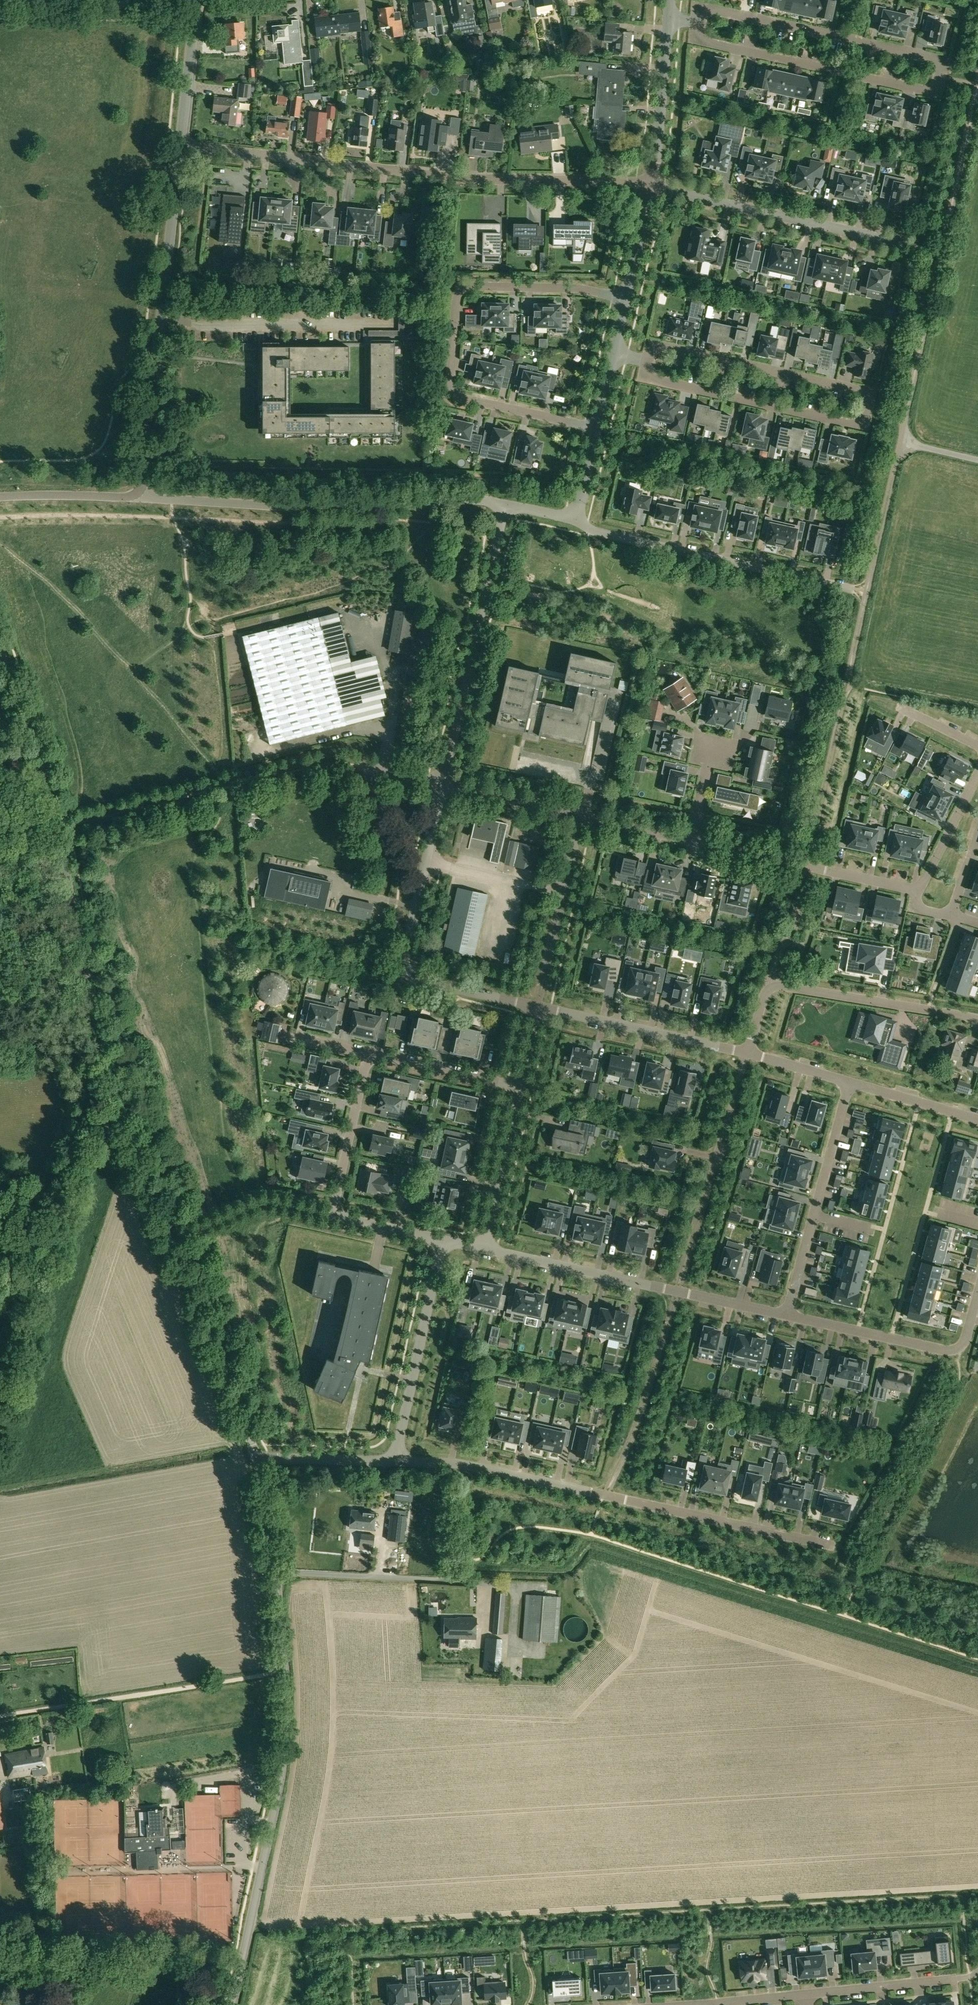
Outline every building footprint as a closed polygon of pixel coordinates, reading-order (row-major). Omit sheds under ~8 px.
[(449,9),(450,17),(452,31),(461,29),(461,32),(465,35),(475,34),(476,37),(483,36),(482,25),(474,26),(472,13),(474,11),(472,9),(471,4),(464,6),(463,0),(449,0),(451,9),(449,9)] [(490,29),(501,27),(499,17),(498,17),(495,4),(495,2),(504,0),(505,3),(512,1),(513,8),(524,6),(523,0),(485,0),(490,29)] [(530,19),(538,17),(536,7),(552,4),(551,0),(527,0),(530,19)] [(778,9),(780,0),(765,0),(764,6),(766,6),(765,7),(773,9),(773,8),(778,9)] [(791,12),(793,0),(780,0),(778,9),(782,10),(782,11),(789,13),(789,11),(791,12)] [(804,15),(807,0),(793,0),(791,12),(792,12),(792,13),(799,15),(799,14),(804,15)] [(817,17),(821,0),(807,0),(804,15),(805,15),(805,16),(812,18),(812,16),(817,17)] [(817,17),(821,19),(821,20),(828,21),(829,20),(830,20),(835,1),(830,0),(821,0),(817,17)] [(414,16),(417,29),(428,26),(430,32),(437,31),(438,36),(446,34),(442,16),(435,18),(432,2),(424,4),(424,2),(414,4),(417,16),(414,16)] [(884,34),(892,36),(897,14),(885,11),(886,7),(876,5),(873,21),(881,23),(880,26),(881,26),(880,31),(884,32),(884,34)] [(400,19),(394,20),(393,7),(378,9),(381,28),(392,27),(393,37),(403,36),(400,19)] [(897,14),(892,36),(899,37),(900,36),(904,37),(905,31),(907,31),(908,26),(914,28),(917,12),(906,9),(905,16),(897,14)] [(359,13),(337,15),(339,33),(361,30),(359,13)] [(339,34),(339,33),(337,15),(315,18),(317,37),(339,34)] [(925,30),(931,31),(929,36),(931,37),(929,42),(934,43),(933,45),(942,47),(944,35),(946,35),(948,27),(946,26),(947,25),(935,22),(936,16),(928,15),(925,30)] [(284,65),(303,63),(303,61),(299,20),(292,21),(292,25),(289,25),(289,24),(272,26),(274,43),(282,42),(284,65)] [(226,22),(227,39),(227,45),(237,45),(237,38),(243,38),(242,23),(234,24),(234,22),(226,22)] [(605,41),(615,41),(614,52),(629,54),(631,34),(618,33),(618,27),(606,26),(605,41)] [(360,32),(363,58),(372,57),(369,31),(360,32)] [(483,36),(476,37),(477,48),(485,46),(483,36)] [(507,54),(498,47),(491,55),(501,62),(507,54)] [(310,49),(312,64),(321,62),(319,48),(310,49)] [(232,62),(244,61),(244,53),(232,54),(232,62)] [(706,69),(709,70),(707,78),(721,81),(719,89),(730,92),(735,69),(728,68),(729,61),(712,57),(710,62),(707,62),(706,69)] [(303,63),(303,65),(302,65),(304,86),(313,85),(310,60),(303,61),(303,63)] [(754,88),(768,90),(772,71),(767,70),(768,69),(760,67),(760,68),(758,68),(754,88)] [(602,96),(601,104),(621,106),(624,72),(600,70),(599,87),(608,88),(607,97),(602,96)] [(768,90),(781,93),(785,74),(784,74),(784,73),(777,71),(777,72),(772,71),(768,90)] [(515,81),(515,73),(503,72),(503,80),(515,81)] [(781,93),(794,96),(798,77),(797,77),(797,75),(790,74),(790,75),(785,74),(781,93)] [(794,96),(807,99),(811,80),(807,79),(807,78),(800,76),(799,77),(798,77),(794,96)] [(473,91),(474,80),(467,79),(466,90),(473,91)] [(811,80),(807,99),(820,102),(825,83),(823,82),(823,81),(816,80),(816,81),(811,80)] [(237,97),(250,98),(250,94),(254,94),(255,86),(251,86),(251,85),(239,83),(237,97)] [(401,103),(407,96),(402,91),(396,98),(401,103)] [(737,102),(744,104),(746,94),(739,92),(737,102)] [(865,119),(875,122),(877,115),(885,117),(890,95),(882,94),(882,95),(877,94),(876,100),(875,100),(874,105),(868,104),(865,119)] [(903,128),(907,110),(901,108),(902,106),(900,105),(902,100),(897,99),(898,97),(890,95),(885,117),(893,119),(892,125),(903,128)] [(293,97),(291,115),(299,116),(301,98),(293,97)] [(214,111),(224,112),(222,124),(235,126),(238,101),(215,98),(214,111)] [(368,115),(376,116),(378,100),(370,99),(368,115)] [(281,100),(281,107),(291,108),(292,101),(281,100)] [(903,128),(907,129),(914,130),(915,124),(924,126),(924,124),(926,125),(928,116),(926,116),(929,104),(920,102),(920,104),(916,103),(915,108),(913,108),(913,111),(907,110),(903,128)] [(621,106),(601,104),(600,120),(595,120),(595,128),(599,128),(598,138),(610,139),(610,132),(622,133),(624,112),(620,112),(621,106)] [(574,105),(565,106),(566,118),(575,117),(574,105)] [(327,114),(311,112),(308,140),(324,142),(326,118),(334,119),(336,107),(327,106),(327,114)] [(266,125),(265,124),(264,130),(266,130),(265,133),(278,134),(278,136),(288,137),(290,123),(275,121),(276,117),(268,116),(267,122),(266,125)] [(450,127),(441,126),(441,121),(432,120),(431,125),(421,124),(418,149),(438,151),(438,144),(445,145),(447,134),(458,136),(460,119),(451,118),(450,127)] [(584,126),(581,119),(576,122),(579,129),(584,126)] [(391,129),(388,149),(401,150),(403,136),(406,136),(407,125),(402,125),(402,122),(392,120),(391,129)] [(349,142),(351,142),(351,144),(367,146),(369,129),(368,129),(368,123),(363,122),(362,128),(353,127),(352,136),(350,136),(349,142)] [(471,129),(468,154),(491,157),(492,150),(500,151),(504,126),(490,124),(489,134),(479,132),(479,130),(471,129)] [(533,131),(519,132),(522,153),(559,148),(556,125),(533,128),(533,131)] [(702,166),(726,172),(730,155),(728,155),(731,139),(717,136),(715,143),(708,142),(702,166)] [(758,180),(763,158),(763,156),(752,153),(752,152),(742,150),(739,163),(747,165),(746,170),(748,170),(746,176),(751,177),(750,178),(758,180)] [(763,158),(758,180),(766,182),(766,180),(770,181),(772,176),(773,176),(774,171),(780,172),(783,156),(773,154),(771,160),(763,158)] [(882,158),(881,165),(897,168),(899,162),(882,158)] [(794,185),(804,188),(803,189),(809,190),(809,189),(811,189),(814,176),(821,177),(824,163),(812,161),(811,169),(798,166),(794,185)] [(829,185),(837,187),(836,190),(837,190),(836,196),(841,197),(840,198),(848,200),(853,178),(844,176),(846,170),(833,167),(829,185)] [(848,200),(856,202),(856,200),(860,201),(861,195),(863,196),(863,193),(869,194),(873,176),(862,174),(861,180),(853,178),(848,200)] [(892,210),(900,212),(901,210),(905,211),(907,202),(909,203),(911,195),(908,195),(910,185),(899,183),(900,178),(885,175),(880,197),(891,199),(889,207),(893,208),(892,210)] [(219,241),(241,243),(245,196),(223,194),(219,241)] [(254,208),(251,231),(265,232),(266,221),(274,222),(276,199),(274,199),(275,197),(269,196),(268,199),(262,198),(261,208),(254,208)] [(274,222),(283,223),(282,230),(297,232),(298,216),(290,216),(292,201),(285,200),(285,198),(279,197),(279,200),(277,199),(274,222)] [(305,215),(304,227),(312,228),(313,225),(330,227),(331,227),(333,208),(324,207),(324,205),(314,204),(313,216),(305,215)] [(339,235),(350,236),(350,238),(359,239),(362,207),(354,206),(354,208),(348,208),(347,221),(341,220),(339,235)] [(360,233),(368,234),(368,236),(370,238),(372,239),(372,240),(379,241),(381,225),(374,224),(376,211),(371,210),(371,208),(362,207),(360,233)] [(383,245),(392,246),(394,235),(409,237),(409,231),(412,231),(413,223),(410,223),(411,214),(403,213),(403,216),(395,215),(394,222),(386,222),(383,245)] [(573,262),(582,262),(588,235),(593,235),(593,221),(580,221),(580,225),(575,225),(565,225),(554,225),(554,237),(553,237),(553,246),(555,246),(555,245),(554,245),(554,239),(573,240),(573,262)] [(467,254),(483,255),(482,263),(501,264),(502,224),(467,223),(467,254)] [(513,237),(519,237),(519,250),(532,251),(532,245),(544,245),(544,237),(537,237),(538,224),(514,224),(513,237)] [(686,257),(689,258),(690,260),(694,260),(696,259),(703,261),(703,260),(711,262),(711,263),(721,265),(726,242),(716,240),(715,244),(707,242),(709,231),(702,229),(702,228),(698,227),(696,228),(694,228),(690,249),(688,249),(686,257)] [(336,244),(337,232),(334,231),(330,231),(329,243),(336,244)] [(750,264),(749,269),(757,271),(760,256),(752,255),(755,241),(753,241),(754,238),(747,237),(746,239),(741,238),(736,261),(750,264)] [(769,271),(782,274),(787,250),(782,249),(782,247),(774,245),(772,253),(772,252),(771,255),(765,254),(761,273),(768,275),(769,271)] [(787,250),(782,274),(795,277),(794,280),(801,282),(805,263),(799,261),(800,259),(799,258),(801,251),(793,249),(792,251),(787,250)] [(813,278),(827,281),(832,258),(830,257),(831,255),(824,254),(823,256),(818,255),(815,269),(807,268),(803,282),(812,284),(813,278)] [(840,291),(848,292),(851,278),(844,276),(847,261),(842,260),(842,258),(835,256),(835,258),(832,258),(827,281),(841,284),(840,291)] [(863,277),(860,291),(867,293),(868,288),(885,292),(890,272),(888,271),(888,269),(881,268),(881,270),(879,269),(878,272),(872,270),(870,278),(863,277)] [(466,327),(484,327),(484,325),(495,325),(496,303),(488,303),(488,305),(483,305),(483,310),(482,310),(482,315),(466,315),(466,327)] [(495,325),(504,326),(504,332),(515,332),(515,314),(509,314),(509,311),(508,311),(508,305),(504,305),(504,303),(496,303),(495,325)] [(548,326),(548,304),(540,304),(540,306),(536,305),(536,311),(535,311),(534,316),(528,316),(528,334),(536,334),(536,326),(548,326)] [(556,304),(548,304),(548,326),(556,326),(556,333),(567,333),(568,315),(562,314),(562,312),(560,312),(561,306),(556,306),(556,304)] [(706,317),(712,318),(715,307),(709,306),(706,317)] [(404,335),(404,310),(398,310),(398,330),(368,330),(368,335),(404,335)] [(667,330),(669,331),(668,334),(691,339),(693,327),(699,328),(701,319),(689,316),(688,322),(671,318),(671,321),(669,321),(667,330)] [(707,342),(720,345),(724,324),(711,321),(707,342)] [(724,324),(720,345),(721,343),(734,346),(738,325),(737,327),(724,324)] [(738,325),(734,346),(735,343),(745,346),(749,327),(738,325)] [(758,354),(767,356),(768,353),(774,355),(776,348),(785,350),(790,329),(779,327),(777,339),(762,336),(758,354)] [(799,336),(795,357),(806,359),(805,361),(806,361),(810,337),(810,338),(799,336)] [(810,337),(806,361),(818,364),(818,367),(823,346),(814,344),(816,338),(810,337)] [(371,340),(371,409),(394,409),(394,340),(371,340)] [(823,346),(818,367),(829,369),(833,351),(839,352),(841,345),(835,344),(833,351),(823,348),(823,346)] [(349,347),(269,347),(269,369),(263,369),(263,438),(329,437),(329,414),(287,414),(286,371),(349,371),(349,347)] [(847,365),(856,367),(855,375),(868,378),(870,370),(871,370),(873,369),(874,364),(873,362),(872,362),(874,354),(860,351),(859,355),(849,352),(847,365)] [(464,371),(476,374),(475,376),(477,377),(475,382),(480,383),(479,385),(487,386),(492,365),(480,362),(482,356),(472,354),(469,364),(466,363),(464,371)] [(487,386),(495,388),(495,386),(499,387),(501,382),(502,382),(503,377),(510,379),(514,361),(505,359),(503,367),(492,365),(487,386)] [(525,395),(532,396),(537,375),(526,372),(527,366),(519,365),(516,380),(522,381),(521,386),(522,387),(521,392),(525,393),(525,395)] [(532,396),(540,398),(541,397),(545,398),(546,392),(547,392),(548,389),(554,391),(557,375),(538,371),(537,375),(532,396)] [(652,403),(651,411),(652,411),(651,415),(659,417),(659,419),(673,422),(671,429),(682,432),(686,415),(677,413),(679,403),(666,400),(667,397),(656,394),(654,404),(652,403)] [(704,430),(709,406),(697,404),(693,423),(704,426),(704,429),(704,430)] [(715,433),(720,411),(709,409),(710,406),(709,406),(704,430),(715,432),(715,433)] [(720,411),(715,433),(727,436),(731,416),(720,414),(721,411),(720,411)] [(329,414),(329,437),(395,437),(395,414),(329,414)] [(755,447),(766,450),(769,438),(763,437),(766,420),(758,418),(758,416),(747,414),(745,425),(743,425),(741,426),(740,431),(741,432),(743,433),(742,435),(750,437),(749,441),(756,442),(755,447)] [(449,419),(446,435),(465,439),(464,444),(472,446),(471,451),(478,452),(482,436),(474,434),(474,435),(471,434),(473,424),(449,419)] [(787,450),(792,427),(791,429),(780,427),(776,446),(775,448),(787,450)] [(792,427),(787,450),(788,448),(799,451),(804,427),(803,430),(792,427)] [(804,427),(799,451),(800,451),(800,447),(812,450),(817,430),(804,427)] [(484,440),(480,455),(489,457),(491,446),(498,447),(497,452),(507,454),(511,432),(494,429),(491,442),(484,440)] [(514,463),(521,465),(522,461),(531,463),(533,457),(539,458),(543,443),(536,442),(537,438),(527,436),(525,446),(518,444),(514,463)] [(821,449),(818,461),(826,463),(828,453),(850,458),(851,453),(853,454),(855,446),(853,446),(854,441),(847,439),(847,438),(839,436),(839,437),(833,436),(832,441),(831,442),(832,442),(830,451),(821,449)] [(733,444),(731,452),(740,454),(742,446),(733,444)] [(691,478),(680,475),(678,483),(690,486),(691,478)] [(622,511),(636,514),(638,506),(641,506),(641,508),(648,509),(651,497),(641,495),(642,491),(627,488),(622,511)] [(782,498),(780,506),(787,507),(789,500),(782,498)] [(692,519),(690,526),(703,529),(708,506),(689,501),(686,515),(692,516),(691,519),(692,519)] [(674,502),(673,508),(658,504),(657,509),(655,509),(653,516),(655,516),(655,518),(663,520),(668,522),(668,521),(676,523),(678,513),(684,514),(686,505),(674,502)] [(745,538),(752,540),(757,516),(743,513),(744,505),(736,503),(732,520),(739,521),(738,528),(737,536),(738,537),(738,539),(745,540),(745,538)] [(708,506),(703,529),(705,529),(705,528),(708,529),(707,530),(717,532),(719,521),(725,522),(728,510),(708,506)] [(772,518),(765,516),(762,532),(768,534),(766,543),(775,545),(775,543),(780,544),(784,523),(772,520),(772,518)] [(805,522),(798,521),(797,525),(784,523),(780,544),(784,545),(784,547),(793,549),(795,539),(801,541),(805,522)] [(815,541),(813,553),(819,555),(820,554),(828,556),(829,552),(835,554),(838,540),(832,539),(833,533),(824,531),(825,530),(819,529),(819,526),(810,524),(806,539),(815,541)] [(397,613),(390,651),(397,652),(411,654),(418,615),(397,611),(397,613)] [(338,612),(243,636),(270,744),(385,715),(381,698),(372,665),(353,670),(351,662),(338,612)] [(416,637),(416,639),(416,641),(417,643),(418,645),(419,646),(421,648),(422,649),(424,650),(426,650),(428,650),(430,650),(432,649),(434,648),(436,647),(437,645),(438,643),(438,641),(438,639),(438,637),(438,635),(437,633),(436,632),(434,630),(432,629),(430,628),(428,628),(426,628),(424,628),(422,629),(421,630),(419,632),(418,633),(417,635),(416,637)] [(509,666),(495,725),(584,746),(589,720),(595,721),(596,718),(602,719),(604,711),(605,711),(616,663),(571,652),(564,680),(574,682),(579,683),(577,691),(574,704),(573,711),(550,706),(532,702),(534,693),(539,672),(509,666)] [(682,678),(664,690),(677,711),(696,699),(682,678)] [(628,687),(630,680),(623,679),(622,685),(628,687)] [(754,684),(752,692),(760,694),(762,686),(754,684)] [(706,690),(703,703),(710,705),(706,722),(715,724),(715,722),(720,723),(725,701),(716,699),(718,693),(706,690)] [(770,696),(766,714),(774,716),(774,717),(776,718),(776,717),(787,719),(791,701),(770,696)] [(725,701),(720,723),(725,724),(725,726),(733,728),(737,711),(744,712),(747,699),(735,697),(734,703),(725,701)] [(649,706),(647,718),(658,720),(661,721),(664,703),(662,703),(650,700),(649,706)] [(869,737),(867,741),(878,746),(875,752),(884,757),(892,741),(886,738),(892,726),(884,722),(883,723),(878,720),(873,729),(872,728),(868,736),(869,737)] [(654,721),(653,728),(657,729),(665,731),(666,731),(667,724),(654,721)] [(660,752),(679,756),(684,737),(664,733),(660,752)] [(896,739),(889,752),(899,757),(902,750),(917,757),(924,742),(908,734),(903,743),(896,739)] [(751,747),(749,755),(751,756),(750,761),(770,765),(771,760),(775,740),(763,738),(760,749),(751,747)] [(922,755),(918,763),(923,766),(928,757),(922,755)] [(942,770),(940,775),(950,781),(953,775),(960,779),(967,766),(960,762),(960,761),(956,759),(955,760),(949,756),(942,770)] [(664,761),(661,773),(663,774),(669,775),(666,791),(665,791),(673,793),(672,795),(680,797),(681,794),(683,795),(687,773),(674,770),(675,763),(664,761)] [(746,768),(744,776),(754,778),(752,785),(771,789),(773,779),(767,778),(770,765),(750,761),(748,768),(746,768)] [(868,772),(863,784),(868,786),(873,774),(868,772)] [(924,795),(923,796),(948,808),(951,800),(950,799),(952,796),(947,793),(947,792),(942,790),(945,784),(933,778),(929,784),(931,785),(926,796),(924,795)] [(712,800),(712,801),(753,810),(756,795),(760,796),(717,786),(714,800),(712,800)] [(923,796),(914,814),(927,820),(930,814),(935,817),(935,816),(940,819),(942,815),(944,816),(948,808),(923,796)] [(475,816),(471,835),(494,841),(489,861),(498,863),(507,823),(475,816)] [(845,819),(842,833),(849,834),(848,839),(848,840),(847,845),(851,846),(851,848),(859,850),(865,823),(845,819)] [(865,823),(859,850),(868,852),(868,850),(873,851),(874,845),(876,840),(882,841),(885,828),(878,826),(877,828),(865,826),(866,823),(865,823)] [(890,829),(887,842),(893,844),(892,849),(893,849),(891,855),(896,856),(895,858),(904,859),(909,835),(896,833),(897,830),(890,829)] [(949,831),(948,841),(956,842),(957,832),(949,831)] [(909,835),(904,859),(912,861),(912,860),(917,861),(918,855),(919,855),(920,850),(926,851),(929,837),(922,836),(921,838),(909,835)] [(509,840),(504,863),(514,866),(533,870),(539,847),(520,843),(509,840)] [(615,875),(615,876),(626,878),(625,882),(639,885),(642,873),(638,872),(639,869),(637,868),(639,858),(638,861),(635,860),(635,859),(619,855),(619,856),(621,856),(619,864),(618,864),(617,867),(619,868),(617,876),(615,875)] [(903,860),(900,871),(910,874),(913,863),(903,860)] [(646,874),(642,891),(655,894),(656,890),(664,892),(670,865),(664,863),(663,865),(657,864),(656,864),(657,864),(654,876),(646,874)] [(670,865),(664,892),(684,896),(686,883),(679,881),(681,870),(682,870),(682,869),(681,869),(675,868),(676,866),(670,865)] [(272,868),(265,897),(324,910),(330,881),(329,881),(329,882),(301,875),(272,869),(272,868)] [(697,881),(695,888),(698,888),(696,894),(711,897),(712,894),(714,895),(715,887),(713,887),(716,877),(714,876),(715,874),(707,873),(707,875),(701,873),(699,882),(697,881)] [(722,896),(719,909),(735,913),(737,905),(747,907),(752,883),(733,879),(729,897),(722,896)] [(457,887),(443,950),(473,957),(488,894),(457,887)] [(828,900),(826,911),(832,913),(831,913),(843,916),(849,890),(846,889),(847,888),(840,887),(840,888),(837,887),(834,902),(828,900)] [(849,890),(843,916),(844,911),(855,913),(854,919),(861,921),(863,909),(857,908),(860,892),(858,892),(858,891),(851,889),(851,890),(849,890)] [(688,890),(686,901),(692,903),(695,891),(688,890)] [(868,909),(865,921),(871,922),(872,919),(883,922),(888,899),(886,898),(886,897),(879,896),(879,897),(877,896),(873,910),(868,909)] [(888,899),(883,922),(895,924),(895,923),(901,924),(902,917),(897,915),(900,901),(897,901),(897,899),(891,898),(890,899),(888,899)] [(970,909),(973,901),(967,899),(964,906),(970,909)] [(348,902),(345,915),(370,920),(372,908),(348,902)] [(638,905),(637,911),(645,913),(646,906),(638,905)] [(907,936),(903,953),(904,953),(904,952),(912,954),(913,950),(928,953),(927,958),(936,960),(938,948),(938,947),(938,946),(937,946),(936,946),(931,944),(932,937),(931,938),(929,937),(930,930),(930,929),(930,928),(929,928),(917,925),(914,939),(907,938),(907,936)] [(962,944),(977,950),(977,938),(965,933),(962,944)] [(846,970),(845,972),(865,975),(866,970),(873,971),(881,972),(883,958),(892,959),(894,947),(869,943),(869,946),(850,943),(850,945),(851,945),(850,953),(858,954),(857,962),(852,961),(850,970),(846,970)] [(958,955),(977,962),(977,950),(962,944),(958,955)] [(958,955),(954,966),(974,973),(977,962),(958,955)] [(593,973),(590,985),(596,986),(595,988),(602,990),(603,988),(604,988),(606,979),(608,973),(618,975),(621,960),(606,957),(604,966),(595,964),(594,966),(592,965),(591,972),(593,973)] [(623,978),(622,979),(628,981),(626,989),(626,992),(627,993),(627,995),(634,997),(635,994),(639,995),(645,971),(632,968),(633,962),(626,961),(623,978)] [(954,966),(950,977),(973,985),(973,984),(970,983),(974,973),(954,966)] [(645,971),(639,995),(644,996),(643,998),(653,1000),(655,991),(656,984),(662,986),(665,969),(656,967),(655,973),(645,971)] [(257,988),(257,989),(257,990),(257,991),(257,992),(257,993),(258,994),(261,993),(267,1000),(277,1001),(278,1004),(279,1004),(279,1003),(280,1003),(281,1003),(281,1002),(282,1002),(283,1002),(283,1001),(284,1001),(284,1000),(285,1000),(285,999),(286,999),(286,998),(287,997),(287,996),(288,996),(288,995),(288,994),(289,993),(289,992),(289,991),(289,990),(289,989),(289,988),(289,987),(289,986),(289,985),(289,984),(288,983),(288,982),(288,981),(287,981),(287,980),(286,979),(286,978),(285,978),(285,977),(284,977),(284,976),(283,976),(282,975),(281,974),(280,974),(279,977),(274,975),(274,972),(273,972),(272,972),(271,972),(270,972),(270,973),(269,973),(268,973),(267,973),(267,974),(266,974),(265,974),(265,975),(264,975),(263,975),(263,976),(262,976),(262,977),(261,977),(261,978),(260,978),(260,979),(259,980),(259,981),(258,982),(258,983),(257,984),(257,985),(257,986),(257,987),(257,988)] [(670,974),(667,987),(674,988),(672,995),(673,996),(672,999),(671,1004),(686,1007),(691,984),(676,981),(678,976),(670,974)] [(701,977),(698,994),(704,996),(703,997),(705,997),(704,1001),(702,1011),(709,1013),(710,1011),(715,1012),(718,998),(720,998),(722,990),(720,990),(721,987),(708,985),(710,979),(701,977)] [(950,977),(946,988),(969,996),(973,985),(950,977)] [(305,998),(302,1011),(309,1012),(308,1015),(306,1023),(306,1024),(307,1024),(308,1024),(307,1026),(315,1028),(315,1026),(319,1027),(324,1002),(305,998)] [(324,1002),(319,1027),(325,1028),(324,1030),(332,1032),(332,1030),(333,1030),(334,1030),(335,1023),(336,1020),(337,1017),(342,1018),(346,1003),(339,1001),(338,1006),(325,1003),(324,1002)] [(350,1001),(345,1023),(352,1024),(350,1032),(350,1034),(356,1035),(356,1037),(362,1039),(368,1014),(359,1012),(360,1010),(357,1002),(350,1001)] [(368,1014),(362,1039),(369,1040),(370,1038),(376,1039),(377,1037),(378,1029),(385,1031),(389,1013),(382,1011),(380,1017),(368,1014)] [(860,1013),(852,1039),(853,1040),(854,1035),(864,1038),(865,1038),(877,1042),(876,1046),(877,1047),(877,1046),(882,1048),(878,1063),(879,1063),(879,1062),(897,1068),(898,1069),(905,1045),(904,1044),(904,1045),(890,1041),(895,1022),(895,1021),(895,1022),(885,1019),(884,1018),(884,1019),(878,1017),(878,1016),(877,1017),(872,1015),(871,1014),(870,1016),(860,1013),(861,1013),(860,1013)] [(392,1015),(389,1027),(395,1028),(405,1030),(408,1017),(398,1015),(397,1017),(392,1015)] [(413,1018),(407,1043),(414,1045),(414,1043),(431,1047),(431,1049),(437,1050),(438,1049),(450,1052),(450,1053),(456,1054),(456,1053),(474,1057),(473,1058),(480,1059),(485,1034),(480,1033),(481,1030),(479,1030),(479,1028),(472,1026),(472,1028),(461,1026),(460,1028),(455,1027),(455,1029),(442,1027),(443,1025),(438,1023),(439,1021),(428,1018),(428,1017),(421,1015),(421,1017),(419,1016),(418,1019),(413,1018)] [(262,1033),(261,1038),(277,1042),(279,1036),(278,1036),(279,1031),(280,1031),(281,1025),(265,1021),(263,1027),(265,1027),(264,1033),(262,1033)] [(946,1030),(942,1044),(946,1045),(943,1055),(957,1059),(960,1049),(962,1050),(966,1036),(946,1030)] [(570,1047),(569,1054),(571,1054),(570,1062),(584,1065),(581,1078),(593,1080),(595,1073),(598,1059),(592,1058),(594,1051),(586,1049),(581,1048),(573,1046),(573,1048),(570,1047)] [(967,1063),(977,1066),(977,1049),(972,1047),(967,1063)] [(311,1055),(309,1063),(318,1065),(317,1069),(323,1070),(319,1087),(326,1089),(326,1091),(334,1093),(334,1091),(336,1091),(338,1082),(336,1081),(339,1069),(325,1066),(327,1058),(311,1055)] [(612,1055),(608,1072),(622,1076),(620,1084),(633,1087),(636,1073),(629,1071),(631,1058),(624,1057),(624,1058),(612,1055)] [(642,1078),(640,1086),(648,1088),(649,1086),(659,1088),(659,1091),(666,1093),(670,1077),(663,1076),(665,1069),(658,1067),(659,1065),(656,1064),(657,1062),(650,1061),(650,1063),(648,1062),(644,1078),(642,1078)] [(671,1090),(668,1106),(675,1107),(677,1100),(689,1102),(690,1096),(691,1096),(692,1088),(694,1089),(696,1080),(694,1080),(696,1073),(680,1069),(675,1091),(671,1090)] [(384,1077),(380,1094),(402,1099),(402,1100),(408,1101),(410,1090),(417,1091),(419,1080),(424,1081),(425,1080),(403,1075),(402,1081),(394,1079),(384,1077)] [(960,1079),(956,1089),(969,1094),(972,1083),(960,1079)] [(297,1091),(295,1097),(304,1099),(303,1104),(310,1105),(308,1116),(330,1120),(330,1118),(332,1118),(334,1111),(332,1110),(333,1104),(311,1099),(312,1094),(313,1093),(297,1089),(297,1091)] [(452,1091),(449,1104),(457,1106),(454,1121),(475,1126),(479,1109),(476,1108),(479,1097),(452,1091)] [(773,1091),(766,1114),(782,1119),(780,1125),(787,1127),(791,1114),(785,1112),(789,1096),(773,1091)] [(380,1094),(377,1108),(389,1110),(388,1117),(403,1120),(405,1110),(400,1109),(402,1100),(402,1099),(380,1094)] [(799,1107),(795,1121),(806,1124),(807,1122),(820,1126),(826,1105),(823,1104),(823,1102),(816,1100),(815,1101),(812,1101),(809,1110),(799,1107)] [(854,1110),(852,1116),(864,1119),(865,1113),(854,1110)] [(880,1118),(877,1130),(900,1136),(901,1134),(902,1134),(904,1127),(903,1127),(904,1124),(880,1118)] [(291,1120),(288,1132),(300,1134),(305,1136),(303,1145),(319,1149),(319,1150),(322,1150),(322,1149),(326,1150),(328,1141),(326,1141),(327,1134),(322,1133),(307,1130),(308,1124),(291,1120)] [(557,1130),(555,1140),(560,1141),(559,1148),(578,1152),(579,1144),(586,1145),(589,1135),(594,1136),(596,1125),(580,1121),(578,1128),(574,1127),(573,1133),(567,1132),(567,1131),(567,1132),(563,1131),(563,1130),(563,1131),(557,1130)] [(416,1127),(413,1137),(423,1139),(425,1129),(416,1127)] [(444,1137),(441,1151),(466,1157),(468,1151),(470,1151),(471,1143),(469,1143),(470,1142),(464,1140),(459,1139),(461,1132),(445,1129),(443,1136),(444,1137)] [(876,1140),(896,1146),(899,1136),(900,1136),(877,1130),(881,1131),(878,1141),(876,1140)] [(374,1134),(370,1151),(379,1154),(380,1149),(391,1152),(391,1151),(395,1152),(398,1140),(393,1139),(374,1134)] [(752,1136),(750,1142),(760,1145),(761,1138),(752,1136)] [(787,1139),(780,1137),(778,1143),(785,1145),(787,1139)] [(951,1148),(953,1148),(952,1150),(976,1157),(975,1156),(977,1146),(977,1145),(955,1139),(954,1142),(953,1141),(951,1148)] [(654,1147),(649,1166),(659,1168),(659,1167),(673,1170),(675,1160),(673,1160),(675,1151),(663,1149),(664,1143),(652,1140),(651,1147),(654,1147)] [(876,1140),(873,1151),(894,1156),(896,1146),(876,1140)] [(788,1148),(783,1167),(807,1173),(808,1169),(809,1169),(811,1160),(804,1158),(805,1153),(788,1148)] [(748,1150),(746,1157),(756,1159),(757,1153),(748,1150)] [(953,1151),(950,1161),(973,1167),(976,1157),(952,1150),(952,1151),(953,1151)] [(441,1151),(436,1173),(452,1177),(453,1170),(457,1171),(465,1172),(467,1164),(465,1164),(466,1157),(441,1151)] [(870,1161),(891,1167),(894,1156),(873,1151),(875,1152),(873,1161),(870,1161)] [(296,1156),(295,1156),(296,1164),(297,1178),(306,1177),(312,1179),(312,1181),(321,1183),(322,1181),(326,1163),(305,1158),(304,1158),(296,1156)] [(870,1161),(867,1173),(888,1178),(891,1167),(870,1161)] [(950,1161),(947,1172),(970,1178),(973,1167),(950,1161)] [(743,1167),(740,1178),(748,1180),(752,1169),(743,1167)] [(783,1167),(778,1186),(795,1190),(796,1185),(804,1187),(806,1178),(807,1173),(783,1167)] [(362,1169),(357,1189),(371,1192),(371,1189),(388,1193),(389,1191),(390,1185),(391,1179),(380,1176),(380,1173),(362,1169)] [(404,1169),(399,1192),(407,1194),(412,1171),(404,1169)] [(947,1172),(945,1182),(968,1188),(970,1178),(947,1172)] [(432,1176),(429,1191),(436,1192),(437,1192),(442,1193),(439,1205),(439,1206),(455,1209),(456,1202),(457,1202),(458,1197),(459,1189),(460,1189),(441,1185),(442,1178),(440,1178),(440,1177),(432,1176)] [(861,1189),(861,1190),(884,1196),(887,1184),(867,1179),(864,1190),(861,1189)] [(945,1182),(942,1193),(965,1200),(968,1188),(945,1182)] [(861,1190),(858,1201),(881,1207),(884,1196),(861,1190)] [(779,1191),(774,1210),(796,1216),(797,1211),(799,1202),(789,1200),(790,1194),(779,1191)] [(801,1202),(811,1203),(812,1192),(803,1191),(801,1202)] [(540,1208),(535,1229),(543,1231),(549,1232),(549,1233),(550,1233),(558,1234),(561,1219),(568,1221),(573,1199),(566,1198),(562,1213),(540,1208)] [(830,1200),(827,1209),(833,1210),(835,1201),(830,1200)] [(861,1202),(858,1213),(878,1218),(881,1207),(858,1201),(861,1202)] [(575,1205),(572,1218),(578,1219),(577,1223),(575,1223),(574,1228),(576,1229),(574,1238),(582,1239),(582,1238),(587,1239),(593,1215),(584,1213),(585,1207),(575,1205)] [(770,1223),(768,1229),(783,1233),(785,1228),(792,1229),(794,1221),(795,1221),(796,1216),(774,1210),(770,1223)] [(593,1215),(587,1239),(592,1240),(592,1242),(600,1243),(602,1233),(603,1229),(609,1230),(612,1216),(606,1214),(605,1218),(593,1215)] [(617,1220),(613,1236),(620,1237),(619,1240),(618,1248),(620,1249),(619,1251),(628,1253),(628,1251),(631,1251),(631,1250),(636,1227),(624,1224),(624,1222),(617,1220)] [(932,1224),(928,1236),(951,1242),(955,1228),(945,1225),(945,1228),(932,1224)] [(636,1227),(631,1250),(633,1251),(632,1253),(641,1255),(641,1253),(644,1253),(645,1246),(646,1243),(653,1244),(656,1229),(648,1227),(648,1229),(636,1227)] [(820,1233),(819,1239),(828,1242),(829,1236),(820,1233)] [(928,1236),(926,1246),(946,1252),(949,1242),(951,1242),(928,1236)] [(969,1246),(977,1249),(977,1240),(971,1239),(969,1246)] [(845,1245),(842,1256),(865,1262),(868,1251),(845,1245)] [(926,1246),(923,1257),(943,1263),(946,1252),(926,1246)] [(725,1248),(718,1271),(720,1272),(726,1274),(726,1273),(734,1276),(738,1264),(746,1266),(751,1250),(742,1247),(741,1252),(725,1248)] [(761,1249),(758,1262),(764,1263),(759,1280),(776,1284),(782,1261),(766,1257),(768,1251),(761,1249)] [(844,1257),(842,1267),(862,1273),(865,1262),(842,1256),(842,1257),(844,1257)] [(319,1261),(312,1294),(327,1298),(335,1265),(335,1264),(319,1261)] [(922,1262),(919,1274),(940,1279),(943,1268),(922,1262)] [(844,1268),(841,1278),(860,1283),(862,1273),(842,1267),(842,1268),(844,1268)] [(327,1358),(314,1389),(316,1390),(318,1391),(319,1392),(329,1396),(334,1398),(342,1401),(349,1385),(354,1374),(356,1370),(353,1369),(355,1364),(358,1365),(358,1364),(361,1359),(366,1360),(370,1361),(389,1276),(359,1269),(359,1270),(351,1306),(345,1331),(341,1354),(340,1357),(341,1358),(339,1363),(333,1360),(327,1358)] [(919,1274),(917,1284),(935,1289),(938,1279),(940,1280),(940,1279),(919,1274)] [(832,1289),(831,1278),(820,1279),(820,1289),(832,1289)] [(835,1287),(835,1288),(858,1294),(857,1293),(860,1283),(841,1278),(839,1288),(835,1287)] [(468,1287),(465,1301),(483,1305),(488,1282),(484,1281),(484,1282),(475,1280),(473,1288),(468,1287)] [(488,1282),(483,1305),(503,1309),(506,1295),(505,1295),(500,1294),(502,1286),(493,1284),(493,1283),(488,1282)] [(917,1284),(914,1295),(937,1301),(937,1300),(932,1299),(935,1289),(917,1284)] [(806,1287),(804,1293),(816,1296),(818,1290),(806,1287)] [(835,1288),(832,1299),(855,1305),(856,1303),(857,1303),(859,1297),(857,1296),(858,1294),(835,1288)] [(510,1295),(506,1312),(512,1313),(525,1316),(530,1294),(526,1292),(526,1291),(517,1289),(515,1296),(510,1295)] [(530,1294),(525,1316),(544,1320),(548,1303),(543,1302),(544,1295),(535,1293),(535,1295),(530,1294)] [(910,1304),(910,1305),(934,1311),(937,1301),(914,1295),(911,1305),(910,1304)] [(552,1305),(549,1319),(568,1324),(573,1302),(568,1301),(559,1299),(557,1306),(552,1305)] [(573,1302),(568,1324),(587,1328),(590,1313),(585,1312),(587,1305),(578,1303),(573,1302)] [(908,1307),(906,1313),(907,1313),(907,1316),(928,1322),(931,1311),(934,1312),(934,1311),(910,1305),(909,1307),(908,1307)] [(594,1314),(591,1328),(596,1330),(610,1333),(607,1345),(609,1339),(610,1333),(615,1309),(610,1308),(610,1310),(601,1308),(600,1316),(594,1314)] [(609,1339),(607,1345),(608,1345),(609,1339),(628,1343),(632,1323),(627,1322),(629,1314),(620,1312),(621,1311),(615,1309),(610,1333),(609,1339)] [(704,1326),(699,1350),(714,1354),(712,1362),(720,1363),(724,1344),(717,1342),(720,1330),(713,1329),(713,1328),(704,1326)] [(459,1327),(456,1338),(468,1341),(471,1330),(459,1327)] [(730,1342),(727,1356),(746,1360),(752,1336),(746,1335),(746,1336),(738,1334),(736,1344),(730,1342)] [(496,1346),(498,1337),(491,1336),(489,1344),(496,1346)] [(752,1336),(746,1360),(766,1364),(769,1351),(763,1350),(765,1340),(757,1338),(757,1337),(752,1336)] [(500,1337),(498,1347),(507,1349),(509,1339),(500,1337)] [(775,1347),(773,1356),(776,1356),(773,1369),(783,1371),(784,1368),(789,1369),(794,1347),(789,1346),(789,1344),(779,1342),(778,1348),(775,1347)] [(808,1351),(803,1373),(817,1376),(816,1381),(823,1383),(828,1363),(822,1362),(822,1361),(821,1361),(822,1354),(808,1351)] [(561,1354),(559,1362),(567,1364),(569,1355),(561,1354)] [(831,1367),(829,1378),(829,1377),(848,1382),(846,1387),(847,1387),(848,1382),(853,1359),(848,1358),(849,1357),(840,1355),(837,1368),(831,1367)] [(848,1382),(847,1387),(848,1382),(867,1386),(869,1375),(864,1374),(867,1362),(858,1360),(853,1359),(848,1382)] [(879,1373),(873,1398),(884,1400),(887,1386),(908,1391),(911,1377),(902,1375),(902,1373),(894,1372),(894,1373),(885,1372),(885,1374),(879,1373)] [(499,1376),(498,1383),(507,1385),(509,1378),(499,1376)] [(787,1377),(784,1391),(792,1392),(795,1379),(787,1377)] [(540,1385),(539,1393),(548,1395),(550,1387),(540,1385)] [(825,1387),(823,1396),(830,1398),(833,1388),(825,1387)] [(718,1388),(716,1395),(723,1397),(725,1390),(718,1388)] [(445,1403),(440,1426),(442,1426),(441,1428),(447,1430),(448,1427),(455,1429),(459,1411),(465,1413),(468,1403),(461,1402),(460,1406),(445,1403)] [(866,1412),(863,1423),(870,1424),(872,1413),(866,1412)] [(490,1413),(487,1428),(493,1429),(492,1436),(491,1436),(491,1437),(492,1437),(500,1439),(501,1439),(505,1440),(510,1418),(490,1413)] [(856,1413),(853,1426),(860,1427),(863,1415),(856,1413)] [(510,1418),(505,1440),(509,1441),(510,1441),(518,1443),(519,1443),(519,1442),(520,1435),(526,1436),(529,1422),(510,1418)] [(533,1422),(530,1437),(535,1438),(533,1446),(542,1448),(542,1449),(547,1450),(552,1426),(533,1422)] [(576,1425),(573,1441),(579,1442),(576,1455),(591,1459),(594,1446),(597,1446),(599,1437),(596,1437),(596,1435),(587,1433),(588,1427),(576,1425)] [(552,1426),(547,1450),(552,1451),(552,1450),(561,1452),(562,1444),(568,1446),(571,1430),(552,1426)] [(772,1437),(770,1445),(778,1447),(780,1439),(772,1437)] [(701,1455),(698,1469),(704,1471),(700,1487),(703,1488),(702,1490),(710,1492),(710,1490),(713,1490),(717,1468),(705,1465),(707,1457),(701,1455)] [(666,1465),(662,1480),(683,1485),(685,1477),(692,1478),(695,1463),(683,1460),(682,1468),(666,1465)] [(717,1468),(713,1490),(715,1491),(714,1493),(722,1495),(723,1492),(725,1493),(730,1474),(736,1475),(739,1461),(733,1460),(731,1471),(717,1468)] [(765,1461),(762,1471),(770,1473),(772,1463),(765,1461)] [(777,1462),(775,1470),(783,1472),(785,1464),(777,1462)] [(745,1482),(742,1497),(746,1498),(745,1499),(752,1501),(753,1499),(757,1500),(762,1474),(756,1472),(755,1474),(747,1472),(747,1475),(745,1474),(743,1481),(745,1482)] [(816,1476),(814,1487),(820,1488),(822,1477),(816,1476)] [(779,1482),(774,1503),(787,1506),(792,1482),(793,1480),(789,1479),(789,1481),(783,1483),(779,1482)] [(792,1482),(787,1506),(800,1508),(802,1497),(810,1499),(813,1484),(805,1483),(805,1485),(792,1482)] [(410,1493),(395,1491),(394,1499),(409,1501),(410,1493)] [(820,1493),(817,1504),(824,1505),(822,1512),(822,1513),(823,1514),(823,1513),(830,1515),(829,1516),(838,1517),(846,1518),(846,1519),(847,1519),(847,1518),(850,1505),(850,1504),(849,1504),(826,1499),(827,1495),(820,1493)] [(350,1524),(350,1527),(374,1530),(374,1526),(375,1516),(376,1512),(352,1509),(351,1513),(350,1524)] [(390,1514),(387,1540),(397,1541),(404,1542),(406,1515),(397,1514),(390,1514)] [(361,1531),(360,1542),(372,1544),(373,1533),(361,1531)] [(492,1632),(503,1633),(506,1593),(495,1592),(492,1632)] [(522,1639),(557,1642),(561,1597),(526,1594),(522,1639)] [(445,1618),(445,1638),(449,1638),(449,1647),(457,1647),(458,1638),(476,1638),(476,1618),(459,1617),(459,1618),(445,1618)] [(563,1629),(563,1632),(564,1635),(566,1637),(568,1640),(571,1641),(574,1642),(577,1642),(580,1641),(583,1639),(585,1637),(587,1634),(588,1631),(588,1628),(587,1625),(586,1622),(584,1620),(581,1618),(578,1617),(575,1617),(572,1617),(569,1618),(567,1620),(565,1623),(563,1626),(563,1629)] [(477,1668),(487,1669),(496,1670),(499,1670),(502,1639),(486,1638),(484,1660),(478,1659),(477,1668)] [(482,1652),(482,1641),(465,1641),(464,1652),(482,1652)] [(53,1732),(46,1732),(47,1744),(54,1742),(53,1732)] [(44,1748),(5,1754),(9,1777),(33,1773),(34,1775),(48,1773),(44,1748)] [(148,1821),(146,1821),(147,1835),(147,1836),(170,1834),(169,1826),(165,1826),(163,1807),(147,1808),(148,1821)] [(147,1835),(130,1836),(131,1851),(137,1851),(138,1869),(159,1867),(158,1849),(171,1848),(171,1840),(170,1834),(147,1836),(147,1835)] [(185,1840),(172,1841),(173,1849),(186,1848),(185,1840)] [(936,1949),(918,1951),(919,1964),(950,1961),(948,1935),(935,1937),(936,1949)] [(868,1952),(852,1953),(853,1971),(863,1970),(863,1968),(876,1967),(875,1955),(891,1953),(889,1937),(866,1940),(868,1952)] [(767,1959),(739,1961),(741,1980),(749,1980),(749,1981),(758,1980),(758,1979),(766,1978),(765,1967),(768,1967),(776,1967),(775,1949),(767,1950),(767,1959)] [(833,1949),(810,1951),(812,1975),(818,1974),(819,1976),(827,1976),(826,1967),(825,1961),(834,1960),(833,1949)] [(584,1950),(575,1951),(576,1961),(585,1961),(584,1950)] [(810,1952),(787,1954),(789,1968),(798,1967),(799,1978),(807,1978),(806,1976),(812,1975),(810,1951),(810,1952)] [(906,1952),(899,1953),(901,1966),(908,1966),(906,1952)] [(485,1956),(474,1957),(475,1966),(485,1965),(485,1956)] [(626,1967),(614,1968),(615,1992),(621,1992),(621,1991),(629,1991),(629,1983),(638,1982),(636,1962),(626,1963),(626,1967)] [(388,1985),(390,2004),(404,2004),(404,2002),(410,2001),(409,1991),(416,1991),(415,1967),(414,1967),(415,1975),(407,1975),(408,1983),(388,1985)] [(601,1969),(594,1969),(595,1981),(601,1981),(601,1993),(610,1992),(610,1993),(615,1992),(614,1968),(613,1968),(613,1969),(601,1970),(601,1969)] [(651,1969),(644,1970),(645,1982),(651,1981),(651,1989),(651,1990),(652,1990),(652,1989),(661,1989),(666,1989),(666,1988),(675,1988),(675,1987),(675,1985),(677,1984),(677,1976),(674,1977),(674,1974),(675,1974),(674,1973),(651,1975),(651,1969)] [(484,1976),(477,1977),(478,1990),(484,1989),(485,1999),(492,1998),(492,2000),(498,2000),(498,1998),(506,1997),(505,1982),(499,1983),(499,1981),(485,1982),(484,1976)] [(469,1977),(445,1978),(446,2002),(451,2002),(451,2003),(461,2002),(461,1993),(470,1992),(469,1977)] [(559,1979),(552,1980),(553,1985),(553,1992),(560,1992),(560,1995),(579,1994),(582,1994),(581,1984),(580,1977),(559,1978),(559,1979)] [(445,1978),(421,1980),(422,1995),(431,1995),(431,2004),(442,2004),(441,2003),(446,2002),(445,1978)]
